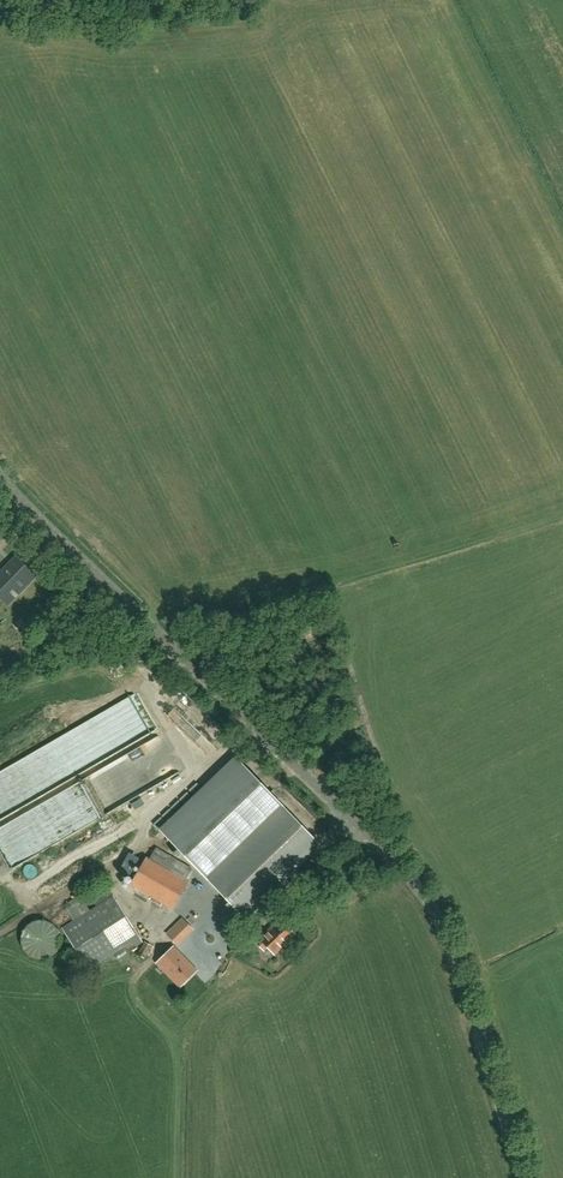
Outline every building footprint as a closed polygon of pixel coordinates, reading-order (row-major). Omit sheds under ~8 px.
[(19,593),(35,576),(19,560),(12,568),(9,566),(0,575),(0,586),(6,592),(12,586),(19,593)] [(11,806),(17,817),(0,826),(0,847),(13,845),(0,852),(0,854),(24,850),(18,854),(8,855),(8,858),(13,866),(38,853),(37,847),(44,844),(42,835),(77,818),(84,817),(82,814),(93,809),(95,813),(105,811),(114,807),(115,808),(133,799),(136,806),(145,801),(119,751),(11,806)] [(237,754),(159,826),(245,918),(323,847),(237,754)] [(146,857),(130,885),(172,909),(188,882),(185,880),(191,869),(156,849),(149,859),(146,857)] [(140,937),(113,896),(108,887),(91,898),(96,907),(90,911),(83,899),(70,907),(66,909),(73,921),(62,928),(89,970),(133,941),(137,947),(144,943),(140,937)] [(274,954),(283,945),(291,954),(300,945),(292,937),(294,935),(281,921),(270,932),(268,930),(256,942),(264,950),(267,947),(274,954)] [(25,955),(52,954),(51,923),(24,924),(25,955)] [(177,944),(185,937),(174,925),(166,933),(177,944)] [(144,959),(152,946),(144,941),(137,955),(144,959)] [(194,973),(179,957),(181,955),(173,947),(157,963),(175,982),(180,986),(186,981),(194,973)]
